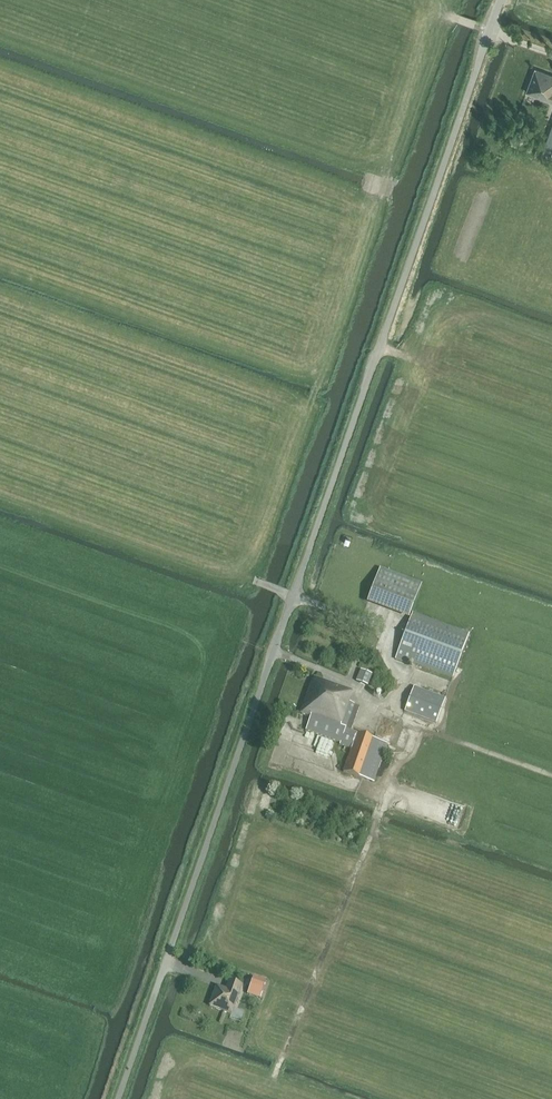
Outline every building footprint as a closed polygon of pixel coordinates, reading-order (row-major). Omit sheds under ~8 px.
[(535,70),(526,93),(551,103),(551,76),(535,70)] [(367,601),(407,616),(420,583),(380,568),(367,601)] [(409,661),(453,678),(469,634),(412,613),(395,659),(408,663),(409,661)] [(356,681),(367,685),(372,674),(361,669),(356,681)] [(340,742),(340,745),(345,746),(343,752),(349,754),(343,772),(374,782),(387,744),(356,732),(351,730),(360,706),(349,702),(352,691),(314,678),(301,713),(310,716),(306,730),(340,742)] [(405,711),(436,722),(445,698),(414,686),(405,711)] [(391,728),(394,714),(385,712),(382,726),(391,728)] [(209,1006),(232,1014),(243,985),(229,980),(226,989),(217,986),(209,1006)] [(244,1045),(249,1028),(230,1023),(225,1040),(244,1045)]
